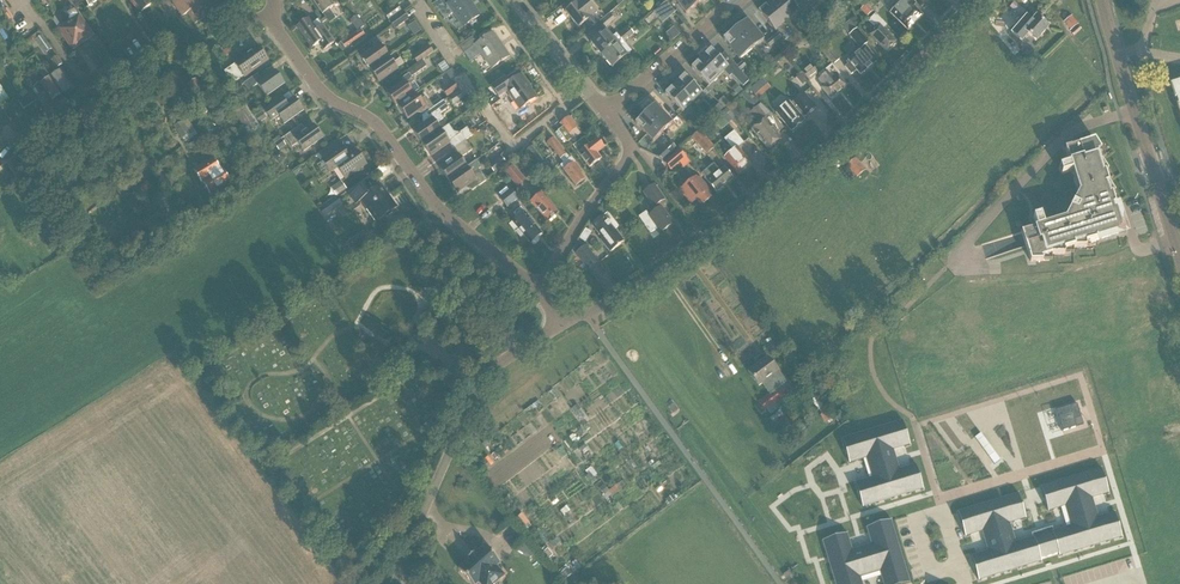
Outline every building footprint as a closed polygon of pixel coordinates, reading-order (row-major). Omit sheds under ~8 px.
[(153,4),(150,0),(133,0),(141,12),(153,4)] [(215,11),(208,0),(171,0),(182,17),(187,13),(195,24),(215,11)] [(332,0),(312,0),(322,14),(323,14),(329,24),(335,19),(329,10),(334,7),(330,1),(332,0)] [(479,16),(473,7),(472,8),(468,3),(470,2),(468,0),(454,0),(447,5),(448,6),(445,8),(439,0),(433,4),(444,20),(453,13),(463,27),(479,16)] [(589,2),(587,0),(580,0),(577,3),(565,12),(578,28),(585,22),(590,28),(599,21),(595,15),(598,13),(589,2)] [(692,0),(674,0),(686,14),(696,6),(692,0)] [(775,31),(787,21),(771,0),(758,10),(775,31)] [(787,21),(799,11),(790,0),(771,0),(787,21)] [(907,31),(922,16),(913,7),(915,4),(911,0),(904,0),(890,14),(907,31)] [(241,11),(233,1),(222,9),(229,19),(241,11)] [(870,1),(866,5),(872,12),(875,15),(875,14),(879,11),(870,1)] [(1000,6),(995,1),(989,9),(994,13),(1000,6)] [(675,13),(668,4),(666,2),(653,13),(662,23),(675,13)] [(402,12),(396,5),(384,14),(389,21),(402,12)] [(817,10),(813,5),(807,10),(811,14),(817,10)] [(867,17),(872,12),(866,5),(861,10),(867,17)] [(811,14),(807,10),(802,14),(805,19),(811,14)] [(395,29),(409,20),(404,13),(390,23),(395,29)] [(615,20),(610,14),(598,23),(604,29),(615,20)] [(877,25),(879,27),(870,36),(886,52),(896,42),(883,29),(887,26),(875,14),(875,15),(870,20),(876,26),(877,25)] [(92,36),(79,16),(59,29),(73,49),(92,36)] [(364,27),(357,16),(350,21),(357,32),(340,42),(344,48),(365,35),(361,29),(364,27)] [(1026,17),(1012,34),(1021,42),(1027,35),(1036,42),(1048,28),(1036,17),(1032,22),(1026,17)] [(317,31),(309,19),(297,29),(311,50),(319,45),(323,51),(335,43),(323,27),(317,31)] [(735,29),(752,50),(764,40),(747,19),(735,29)] [(855,28),(850,22),(845,27),(850,33),(855,28)] [(1081,29),(1078,26),(1071,33),(1074,36),(1081,29)] [(629,28),(624,32),(629,38),(634,34),(629,28)] [(739,60),(752,50),(735,29),(723,39),(739,60)] [(860,75),(877,61),(864,46),(868,43),(856,29),(849,35),(861,50),(858,53),(857,51),(851,56),(853,57),(846,63),(847,65),(845,67),(851,75),(856,71),(860,75)] [(674,30),(668,35),(674,42),(680,37),(674,30)] [(621,39),(618,37),(614,32),(610,36),(605,31),(591,44),(601,56),(621,39)] [(52,49),(39,32),(34,36),(36,39),(36,40),(45,53),(52,49)] [(601,56),(612,69),(625,57),(632,52),(623,42),(629,38),(624,32),(618,37),(621,39),(601,56)] [(492,69),(509,57),(492,33),(479,42),(475,35),(459,47),(464,54),(476,46),(492,69)] [(781,38),(778,34),(772,38),(775,43),(781,38)] [(362,58),(370,70),(389,57),(381,46),(383,44),(377,37),(369,43),(370,45),(369,53),(362,58)] [(775,43),(772,38),(766,43),(770,47),(775,43)] [(434,52),(429,46),(412,57),(417,64),(434,52)] [(232,61),(235,64),(224,72),(233,84),(243,77),(244,77),(256,69),(258,72),(270,63),(258,47),(243,57),(241,54),(232,61)] [(728,67),(711,49),(701,59),(718,77),(724,72),(729,78),(731,75),(743,87),(749,82),(733,63),(728,67)] [(840,59),(832,50),(826,55),(834,64),(840,59)] [(6,56),(0,60),(0,69),(10,62),(6,56)] [(57,68),(62,65),(57,57),(51,60),(57,68)] [(389,57),(370,70),(378,82),(404,64),(400,58),(393,63),(389,57)] [(709,86),(718,77),(701,59),(691,68),(709,86)] [(407,72),(408,74),(402,79),(403,81),(387,93),(396,106),(413,94),(408,86),(414,82),(411,77),(426,67),(422,61),(407,72)] [(646,65),(643,61),(634,69),(637,73),(646,65)] [(746,67),(742,62),(737,67),(740,71),(746,67)] [(809,81),(818,74),(810,64),(801,72),(809,81)] [(830,100),(847,86),(838,76),(840,74),(832,65),(825,70),(827,73),(818,80),(824,87),(821,89),(830,100)] [(61,94),(50,77),(43,67),(39,71),(46,80),(41,84),(52,100),(61,94)] [(217,83),(222,79),(214,68),(209,72),(217,83)] [(60,71),(50,77),(61,94),(71,88),(60,71)] [(266,96),(284,83),(276,72),(262,81),(257,74),(244,84),(248,91),(257,85),(266,96)] [(496,95),(488,100),(492,106),(500,100),(499,98),(507,92),(520,110),(536,98),(527,85),(528,84),(521,75),(509,83),(505,76),(491,87),(496,95)] [(684,75),(675,84),(692,102),(702,93),(684,75)] [(18,92),(24,89),(19,81),(17,82),(15,80),(12,82),(14,84),(13,84),(18,92)] [(1171,84),(1176,99),(1179,98),(1179,102),(1179,82),(1171,84)] [(454,83),(443,91),(447,97),(459,89),(454,83)] [(692,102),(675,84),(665,94),(682,112),(692,102)] [(736,84),(731,89),(738,96),(742,91),(736,84)] [(754,84),(750,88),(754,93),(759,89),(754,84)] [(248,94),(242,86),(238,89),(244,98),(248,94)] [(24,88),(18,92),(22,98),(28,94),(24,88)] [(464,97),(459,90),(447,99),(452,106),(464,97)] [(741,95),(750,104),(756,99),(747,90),(741,95)] [(795,110),(790,114),(785,107),(777,114),(782,120),(791,132),(804,121),(802,119),(816,108),(804,93),(791,104),(795,110)] [(434,108),(433,108),(426,97),(420,100),(416,94),(398,106),(407,119),(416,113),(424,114),(422,116),(434,108)] [(283,123),(302,109),(293,97),(285,102),(281,96),(264,108),(272,119),(277,115),(283,123)] [(728,102),(723,97),(718,102),(723,107),(728,102)] [(434,108),(422,116),(422,122),(424,125),(414,132),(422,144),(441,131),(436,124),(443,119),(440,114),(449,108),(443,101),(433,108),(434,108)] [(261,128),(245,103),(233,111),(249,135),(261,128)] [(645,114),(663,132),(672,123),(654,104),(645,114)] [(771,114),(766,118),(757,107),(750,113),(757,122),(760,120),(761,122),(751,130),(768,150),(781,140),(776,134),(783,129),(771,114)] [(726,109),(720,114),(729,124),(735,119),(726,109)] [(712,110),(706,115),(710,121),(717,115),(712,110)] [(267,118),(262,112),(255,117),(260,123),(267,118)] [(653,142),(663,132),(645,114),(635,123),(653,142)] [(577,128),(568,117),(560,123),(563,127),(558,131),(567,143),(573,138),(569,134),(577,128)] [(695,118),(689,124),(697,132),(703,125),(695,118)] [(188,120),(183,123),(182,121),(174,127),(182,139),(185,143),(193,138),(190,134),(195,131),(188,120)] [(303,152),(323,138),(313,125),(306,131),(301,125),(285,137),(292,147),(297,143),(303,152)] [(486,127),(480,131),(485,138),(491,133),(486,127)] [(466,141),(472,136),(467,128),(459,133),(453,132),(452,132),(445,137),(441,131),(422,144),(431,156),(449,143),(454,149),(460,145),(466,141)] [(714,148),(700,131),(691,138),(706,155),(714,148)] [(738,175),(751,164),(738,148),(743,143),(734,132),(724,140),(733,151),(724,158),(738,175)] [(980,132),(969,142),(974,148),(986,139),(980,132)] [(203,142),(199,136),(187,143),(190,149),(203,142)] [(286,146),(279,137),(272,142),(279,151),(286,146)] [(576,187),(585,180),(580,174),(582,173),(571,158),(569,159),(553,138),(547,142),(564,164),(560,166),(564,170),(563,170),(576,187)] [(604,148),(597,139),(590,145),(584,138),(573,146),(578,154),(589,168),(601,159),(596,154),(604,148)] [(1042,261),(1042,274),(1050,273),(1049,256),(1052,255),(1064,255),(1064,251),(1074,248),(1086,248),(1086,244),(1097,241),(1096,239),(1103,237),(1103,239),(1119,234),(1117,229),(1122,228),(1116,210),(1114,211),(1113,206),(1115,206),(1112,195),(1115,193),(1108,183),(1105,173),(1108,172),(1101,161),(1098,152),(1101,150),(1094,139),(1065,149),(1070,164),(1059,167),(1062,175),(1072,171),(1079,193),(1065,219),(1044,226),(1041,215),(1033,217),(1036,228),(1021,232),(1030,262),(1042,261)] [(440,169),(448,181),(467,167),(461,159),(472,150),(466,141),(460,145),(454,149),(458,156),(440,169)] [(669,141),(655,155),(664,161),(677,149),(669,141)] [(543,161),(532,146),(525,152),(536,167),(543,161)] [(356,151),(348,156),(341,147),(323,160),(332,172),(337,168),(345,180),(366,165),(356,151)] [(679,150),(663,163),(670,171),(686,158),(684,156),(679,150)] [(506,164),(500,156),(488,166),(495,174),(506,164)] [(231,183),(227,176),(223,170),(221,171),(213,158),(194,170),(202,184),(203,183),(210,195),(231,183)] [(857,178),(865,170),(855,158),(846,166),(857,178)] [(467,167),(448,181),(457,192),(468,184),(472,191),(487,181),(479,170),(481,168),(476,161),(467,167)] [(716,193),(732,179),(723,168),(719,172),(713,164),(701,174),(716,193)] [(525,180),(513,165),(505,173),(517,187),(525,180)] [(711,198),(708,194),(711,192),(699,177),(696,180),(695,178),(680,191),(691,204),(696,199),(701,205),(711,198)] [(376,222),(397,208),(381,185),(376,189),(370,180),(349,195),(356,204),(361,201),(376,222)] [(150,189),(146,181),(138,185),(142,193),(150,189)] [(347,189),(341,181),(331,189),(336,196),(347,189)] [(664,200),(654,185),(643,193),(656,211),(649,216),(646,212),(638,218),(650,234),(657,229),(660,233),(673,224),(662,207),(661,207),(659,204),(664,200)] [(518,198),(510,189),(499,199),(507,208),(518,198)] [(547,222),(558,213),(541,193),(530,202),(547,222)] [(343,204),(341,201),(340,202),(336,197),(337,197),(319,210),(324,218),(343,204)] [(530,220),(524,212),(525,212),(521,207),(513,213),(517,218),(513,222),(519,230),(516,233),(521,238),(523,236),(530,244),(531,243),(532,244),(535,245),(539,242),(538,239),(537,238),(542,234),(530,220)] [(603,239),(600,241),(610,253),(624,242),(614,230),(618,227),(607,213),(603,216),(592,225),(603,239)] [(585,227),(579,238),(586,241),(592,231),(585,227)] [(598,262),(586,247),(575,255),(587,271),(598,262)] [(1101,311),(1082,311),(1082,324),(1101,323),(1101,311)] [(981,338),(1000,338),(1000,330),(981,331),(981,338)] [(473,343),(482,338),(478,331),(469,337),(473,343)] [(774,343),(766,349),(771,356),(779,349),(774,343)] [(767,409),(771,415),(779,408),(780,409),(778,410),(782,416),(786,413),(781,407),(789,401),(796,396),(778,371),(778,372),(767,358),(748,372),(759,387),(762,384),(770,394),(759,402),(765,411),(767,409)] [(811,388),(805,380),(801,383),(807,391),(811,388)] [(827,410),(817,396),(813,399),(821,409),(819,410),(822,413),(827,410)] [(577,404),(572,408),(575,413),(581,410),(577,404)] [(844,438),(842,438),(843,440),(850,464),(855,462),(854,460),(867,456),(873,479),(861,483),(860,481),(855,483),(862,506),(863,508),(865,507),(865,505),(876,502),(876,504),(879,503),(878,501),(891,497),(892,499),(894,498),(894,496),(907,492),(907,494),(910,494),(909,491),(920,488),(921,490),(923,489),(923,487),(916,464),(910,466),(911,468),(899,472),(892,449),(904,445),(905,447),(910,445),(903,422),(903,420),(900,421),(901,423),(890,426),(889,424),(886,425),(887,427),(874,431),(873,429),(871,430),(872,432),(859,436),(858,434),(855,434),(856,436),(845,440),(844,438)] [(585,445),(580,448),(583,454),(589,450),(585,445)] [(960,511),(958,512),(958,514),(965,537),(971,535),(970,533),(982,530),(989,552),(977,556),(976,554),(971,556),(978,579),(979,581),(981,580),(981,578),(992,575),(992,577),(995,576),(994,574),(1007,570),(1008,572),(1010,572),(1010,570),(1023,566),(1023,568),(1026,567),(1026,565),(1038,561),(1039,563),(1042,562),(1041,560),(1041,559),(1058,554),(1059,555),(1059,557),(1062,556),(1061,554),(1074,550),(1075,552),(1078,551),(1077,549),(1090,545),(1091,547),(1093,547),(1093,544),(1106,540),(1106,543),(1109,542),(1108,540),(1119,536),(1120,539),(1122,538),(1122,536),(1115,512),(1109,514),(1110,516),(1097,520),(1090,497),(1103,493),(1103,495),(1109,494),(1102,470),(1101,468),(1099,469),(1099,471),(1088,475),(1088,472),(1085,473),(1086,475),(1073,479),(1072,477),(1070,478),(1070,480),(1057,484),(1057,482),(1054,483),(1055,485),(1044,488),(1043,486),(1041,487),(1041,489),(1048,512),(1054,510),(1053,508),(1065,504),(1072,528),(1060,531),(1059,529),(1053,531),(1052,528),(1031,534),(1032,537),(1026,539),(1027,541),(1015,545),(1008,522),(1020,518),(1021,520),(1026,519),(1019,496),(1018,493),(1016,494),(1016,496),(1006,500),(1005,498),(1002,498),(1003,500),(990,504),(989,502),(987,503),(987,505),(974,509),(974,507),(971,508),(972,510),(961,513),(960,511)] [(673,494),(667,499),(670,503),(676,499),(673,494)] [(507,496),(503,499),(507,505),(512,501),(507,496)] [(518,517),(526,526),(529,523),(521,513),(518,517)] [(822,541),(823,544),(825,543),(828,554),(826,554),(827,557),(829,556),(833,569),(831,570),(832,573),(834,572),(837,583),(860,583),(858,577),(881,570),(885,582),(883,583),(906,583),(910,583),(910,580),(907,581),(903,568),(906,567),(905,565),(903,565),(899,552),(901,552),(900,549),(898,550),(894,537),(896,536),(895,533),(893,534),(890,523),(892,522),(891,520),(889,521),(866,528),(868,533),(870,532),(874,545),(850,552),(847,539),(849,539),(847,533),(822,541)] [(501,562),(485,545),(475,554),(474,553),(468,559),(469,560),(458,569),(472,583),(477,583),(478,582),(480,583),(494,583),(504,575),(496,566),(501,562)] [(548,549),(544,551),(549,558),(553,555),(548,549)] [(567,568),(561,573),(566,579),(572,574),(567,568)]
